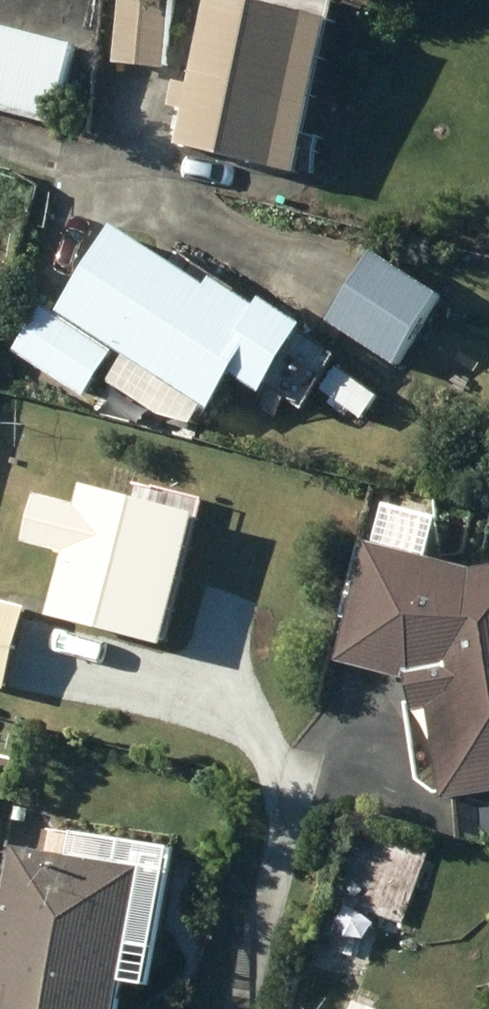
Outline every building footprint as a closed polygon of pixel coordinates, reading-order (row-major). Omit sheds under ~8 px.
[(122,64),(176,71),(185,0),(130,0),(122,64)] [(190,146),(311,179),(318,155),(328,157),(333,139),(322,136),(350,29),(243,0),(229,0),(190,146)] [(0,26),(0,112),(62,130),(86,51),(0,26)] [(50,309),(22,354),(92,398),(120,351),(225,416),(248,380),(280,400),(321,333),(280,307),(277,312),(231,284),(227,291),(128,230),(70,322),(50,309)] [(381,254),(339,321),(412,367),(454,300),(381,254)] [(335,396),(371,420),(386,398),(350,374),(335,396)] [(50,495),(37,543),(81,555),(65,618),(179,649),(213,520),(94,488),(90,505),(50,495)] [(382,535),(361,608),(413,623),(434,550),(382,535)] [(454,684),(437,687),(457,805),(488,800),(488,575),(438,583),(454,684)] [(18,691),(35,609),(0,602),(0,687),(18,691)] [(31,855),(18,958),(0,956),(0,1008),(142,1008),(160,871),(31,855)]
